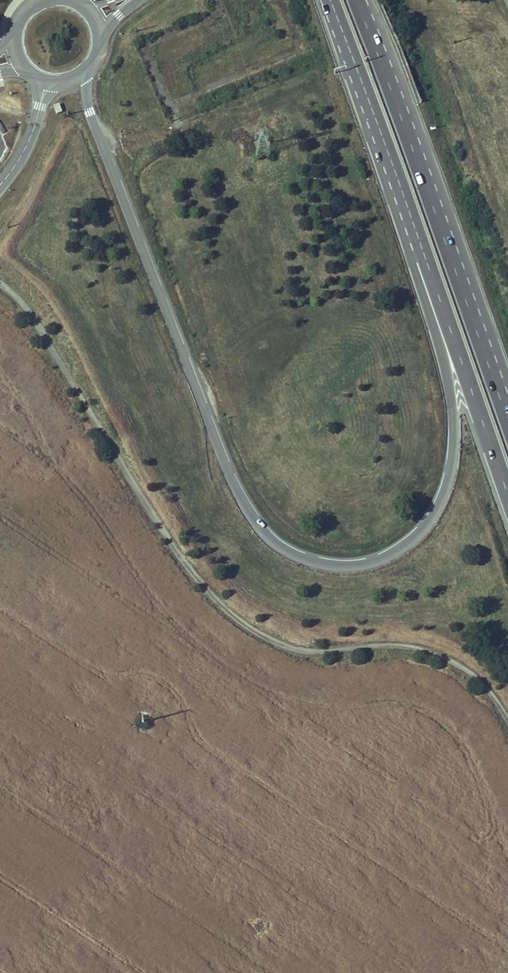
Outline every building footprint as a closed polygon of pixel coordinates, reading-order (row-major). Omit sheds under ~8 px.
[(54,106),(57,114),(62,112),(59,104),(54,106)]
